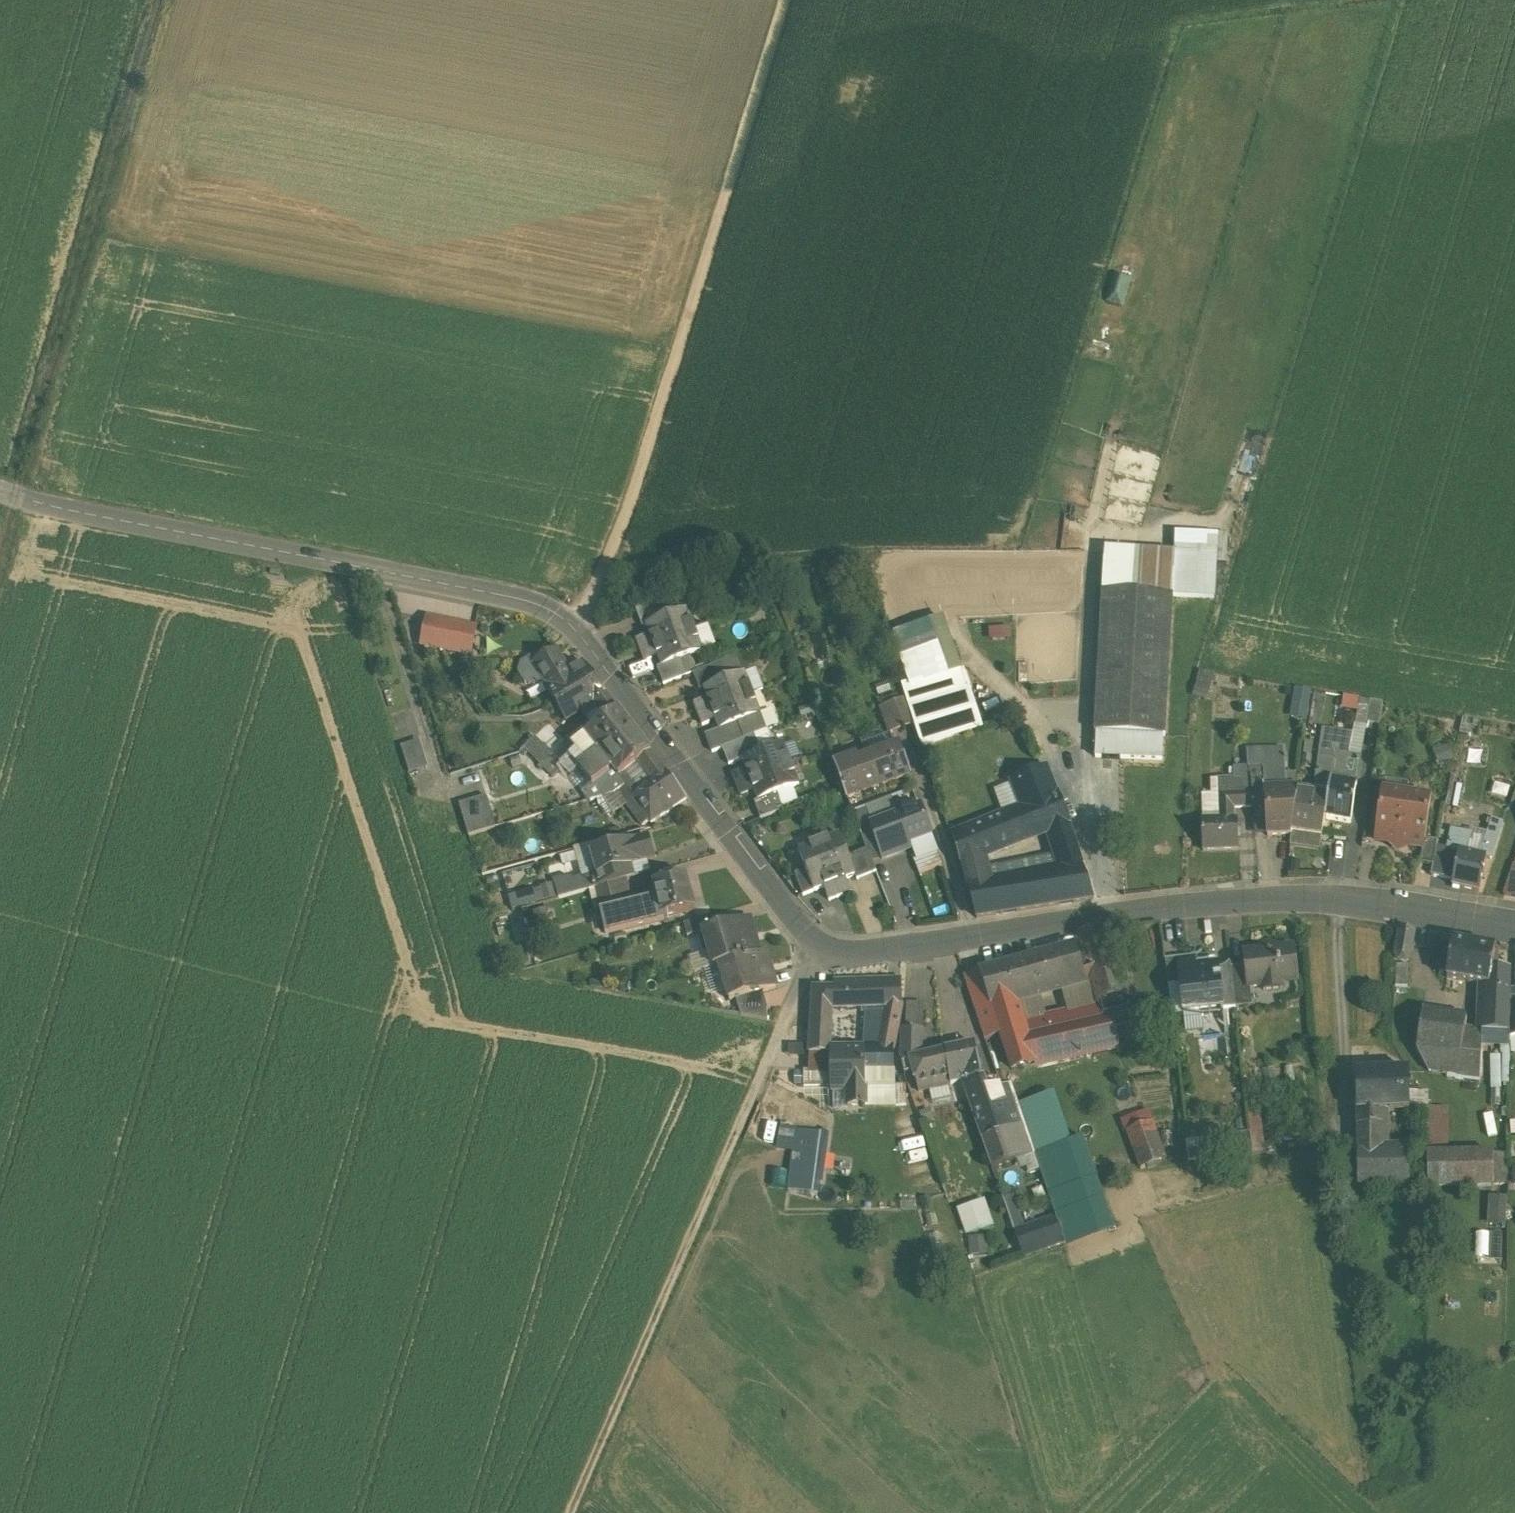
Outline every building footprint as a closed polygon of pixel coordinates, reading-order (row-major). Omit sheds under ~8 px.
[(1123,244),(1108,300),(1125,304),(1140,249),(1123,244)] [(1136,552),(1105,551),(1103,594),(1134,595),(1136,552)] [(1134,595),(1103,594),(1095,734),(1097,734),(1163,737),(1165,737),(1173,597),(1134,595)] [(658,600),(636,609),(642,626),(647,625),(665,617),(658,600)] [(665,617),(647,625),(651,635),(648,640),(644,637),(637,639),(641,651),(695,630),(687,609),(665,617)] [(452,622),(429,617),(423,645),(446,649),(452,622)] [(942,619),(894,635),(910,685),(902,687),(922,746),(981,727),(963,671),(961,672),(942,619)] [(476,627),(452,622),(446,649),(470,654),(476,627)] [(641,651),(640,651),(645,662),(651,659),(653,654),(658,656),(661,666),(662,666),(680,659),(703,650),(695,630),(641,651)] [(557,650),(534,663),(546,684),(569,670),(557,650)] [(738,656),(693,673),(700,690),(704,688),(745,673),(738,656)] [(680,659),(662,666),(661,666),(657,668),(664,685),(686,676),(680,659)] [(546,684),(545,684),(562,714),(579,705),(604,691),(583,662),(546,684)] [(1212,694),(1215,673),(1200,670),(1196,691),(1212,694)] [(745,673),(704,688),(708,698),(706,703),(701,700),(694,703),(698,714),(753,693),(745,673)] [(1308,719),(1314,689),(1297,686),(1291,716),(1308,719)] [(618,709),(604,691),(579,705),(584,714),(597,707),(606,718),(606,719),(618,709)] [(753,693),(698,714),(702,725),(710,722),(711,717),(715,718),(719,730),(738,723),(761,714),(753,693)] [(1361,699),(1357,725),(1380,724),(1383,703),(1361,699)] [(904,728),(895,703),(881,708),(891,732),(904,728)] [(618,709),(606,719),(606,718),(585,735),(598,752),(599,752),(631,727),(618,709)] [(761,714),(738,723),(744,739),(754,735),(767,730),(761,714)] [(738,723),(719,730),(706,735),(712,752),(723,748),(744,739),(738,723)] [(631,727),(599,752),(613,770),(618,777),(650,751),(631,727)] [(1332,780),(1357,784),(1361,757),(1349,755),(1352,734),(1324,730),(1319,757),(1335,759),(1332,780)] [(1163,737),(1097,734),(1096,758),(1162,761),(1163,737)] [(585,735),(572,745),(586,761),(598,752),(585,735)] [(754,735),(744,739),(723,748),(729,764),(743,759),(761,753),(754,735)] [(555,759),(535,737),(525,747),(541,764),(555,759)] [(410,773),(429,768),(422,740),(403,744),(410,773)] [(761,753),(743,759),(747,768),(744,774),(739,772),(733,774),(737,785),(792,764),(784,744),(761,753)] [(899,747),(858,762),(868,788),(909,773),(899,747)] [(1283,757),(1267,758),(1267,750),(1248,750),(1248,767),(1249,771),(1250,771),(1264,770),(1267,806),(1266,806),(1268,835),(1291,834),(1292,831),(1291,831),(1296,802),(1298,790),(1296,790),(1286,790),(1285,775),(1283,757)] [(586,762),(577,752),(561,766),(564,768),(569,774),(584,763),(586,762)] [(586,762),(584,763),(598,781),(613,770),(599,752),(598,752),(586,761),(586,762)] [(857,757),(835,765),(846,796),(868,788),(858,762),(857,757)] [(1335,759),(1319,757),(1314,787),(1330,789),(1331,780),(1332,780),(1335,759)] [(555,759),(541,764),(554,777),(564,768),(561,766),(555,759)] [(658,762),(644,772),(653,783),(667,774),(658,762)] [(792,764),(737,785),(741,796),(747,793),(750,789),(755,791),(758,799),(777,792),(799,784),(792,764)] [(1248,767),(1234,768),(1233,779),(1251,781),(1250,771),(1249,771),(1248,767)] [(1047,770),(1013,783),(1022,807),(1032,834),(1050,827),(1065,821),(1047,770)] [(1264,770),(1250,771),(1251,781),(1253,806),(1266,806),(1267,806),(1264,770)] [(641,792),(632,798),(649,820),(651,823),(686,799),(667,774),(653,783),(641,792)] [(1296,774),(1285,775),(1286,790),(1296,790),(1296,774)] [(465,785),(469,799),(489,793),(484,779),(465,785)] [(1251,781),(1233,779),(1219,779),(1220,819),(1234,819),(1234,808),(1253,806),(1251,781)] [(632,780),(617,791),(642,825),(649,820),(632,798),(641,792),(632,780)] [(1332,780),(1331,780),(1330,789),(1328,799),(1325,817),(1351,822),(1357,784),(1332,780)] [(1314,792),(1298,790),(1296,802),(1291,831),(1292,831),(1322,835),(1325,817),(1328,799),(1313,797),(1314,792)] [(1407,794),(1382,791),(1375,839),(1400,843),(1407,794)] [(758,799),(755,801),(761,818),(784,810),(777,792),(758,799)] [(1431,798),(1407,794),(1400,843),(1423,846),(1424,847),(1425,839),(1431,798)] [(486,796),(459,804),(469,836),(496,827),(486,796)] [(920,804),(870,823),(873,832),(881,856),(882,858),(911,847),(909,841),(931,833),(920,804)] [(1022,807),(954,834),(962,862),(981,855),(1032,834),(1022,807)] [(1492,818),(1482,849),(1493,851),(1503,821),(1492,818)] [(1220,819),(1202,820),(1203,851),(1239,849),(1238,819),(1220,819)] [(1065,821),(1050,827),(1056,845),(1072,838),(1065,821)] [(1471,832),(1452,829),(1448,850),(1459,852),(1459,851),(1467,852),(1471,832)] [(873,832),(862,836),(867,849),(871,860),(872,860),(881,856),(873,832)] [(839,833),(819,841),(840,896),(851,892),(849,886),(844,884),(847,878),(855,875),(848,856),(839,833)] [(648,837),(635,841),(641,863),(654,859),(648,837)] [(618,838),(594,841),(595,847),(619,844),(618,838)] [(1072,838),(1056,845),(1060,858),(1065,871),(1083,868),(1072,838)] [(1438,841),(1425,839),(1424,847),(1423,846),(1421,862),(1433,864),(1436,848),(1438,841)] [(635,841),(592,853),(593,854),(577,858),(583,877),(586,877),(588,887),(595,885),(592,875),(598,873),(599,875),(622,868),(641,863),(635,841)] [(840,896),(819,841),(798,849),(806,869),(814,890),(823,887),(828,889),(826,894),(829,900),(840,896)] [(1448,850),(1436,848),(1433,864),(1431,875),(1453,879),(1459,852),(1448,850)] [(867,849),(848,856),(855,875),(857,879),(876,871),(872,860),(871,860),(867,849)] [(936,851),(913,860),(919,873),(941,864),(936,851)] [(1467,852),(1459,851),(1459,852),(1453,879),(1452,885),(1480,891),(1487,857),(1467,852)] [(981,855),(962,862),(977,917),(996,914),(989,886),(986,873),(981,855)] [(989,886),(1065,871),(1060,858),(986,873),(989,886)] [(1514,897),(1514,866),(1505,895),(1514,897)] [(622,868),(599,875),(598,873),(592,875),(595,885),(588,887),(589,890),(596,888),(608,885),(625,880),(622,868)] [(1065,871),(989,886),(996,914),(1094,899),(1094,898),(1083,868),(1065,871)] [(806,869),(795,873),(803,895),(814,891),(814,890),(806,869)] [(572,880),(567,877),(558,880),(559,883),(555,885),(559,899),(589,890),(588,887),(586,877),(583,877),(578,879),(578,881),(573,883),(572,880)] [(687,877),(653,884),(657,904),(660,918),(661,918),(694,911),(687,877)] [(615,912),(608,885),(596,888),(606,932),(619,929),(615,912)] [(652,903),(615,912),(619,929),(662,919),(661,918),(660,918),(657,904),(652,906),(652,903)] [(710,916),(683,923),(687,936),(704,931),(703,930),(714,927),(710,916)] [(714,927),(703,930),(704,931),(714,966),(719,965),(759,953),(749,917),(714,927)] [(1134,1007),(1114,928),(1082,933),(1093,976),(1103,1014),(1134,1007)] [(1414,931),(1401,929),(1397,953),(1399,960),(1405,960),(1410,956),(1414,931)] [(1495,948),(1453,940),(1445,977),(1483,984),(1488,985),(1492,966),(1495,948)] [(1277,950),(1277,948),(1271,943),(1263,944),(1259,950),(1259,952),(1245,953),(1246,966),(1249,987),(1250,987),(1263,986),(1263,990),(1282,988),(1282,986),(1287,979),(1296,978),(1292,948),(1277,950)] [(1056,950),(1004,964),(1012,993),(1018,998),(1065,985),(1058,956),(1056,950)] [(1080,962),(1077,951),(1058,956),(1065,985),(1093,976),(1089,960),(1080,962)] [(759,953),(719,965),(729,1001),(735,999),(762,991),(776,987),(765,952),(759,953)] [(1217,962),(1198,965),(1197,957),(1177,959),(1181,986),(1180,987),(1183,1010),(1201,1008),(1202,1017),(1223,1014),(1223,1009),(1222,1009),(1219,980),(1220,980),(1217,962)] [(1177,959),(1165,961),(1168,988),(1180,987),(1181,986),(1177,959)] [(1004,964),(978,971),(1006,1051),(1031,1045),(1029,1038),(1018,998),(1012,993),(1004,964)] [(1246,966),(1231,968),(1232,978),(1236,1008),(1252,1006),(1250,987),(1249,987),(1246,966)] [(1498,967),(1492,966),(1488,985),(1483,984),(1483,988),(1492,988),(1494,988),(1498,967)] [(1510,969),(1498,967),(1494,988),(1509,988),(1510,969)] [(901,977),(873,978),(874,1005),(902,1004),(901,977)] [(873,978),(834,980),(834,988),(835,1006),(866,1005),(874,1005),(873,978)] [(1220,980),(1219,980),(1222,1009),(1223,1009),(1236,1008),(1232,978),(1220,980)] [(830,988),(813,988),(812,1007),(830,1007),(830,988)] [(1494,988),(1492,988),(1483,988),(1481,1036),(1485,1037),(1485,1038),(1510,1042),(1510,1037),(1510,1031),(1508,1030),(1509,1007),(1509,988),(1494,988)] [(762,991),(735,999),(740,1015),(767,1020),(767,1008),(762,991)] [(874,1005),(866,1005),(864,1049),(865,1049),(865,1091),(866,1105),(895,1104),(894,1049),(902,1004),(874,1005)] [(923,1005),(907,1004),(906,1028),(922,1029),(923,1005)] [(1466,1016),(1423,1010),(1418,1046),(1461,1054),(1463,1041),(1466,1016)] [(1115,1019),(1029,1038),(1031,1045),(1006,1051),(1011,1068),(1121,1043),(1115,1019)] [(830,1025),(810,1026),(809,1072),(833,1072),(833,1052),(829,1052),(830,1025)] [(906,1028),(903,1028),(903,1062),(905,1075),(913,1071),(909,1058),(921,1055),(922,1029),(906,1028)] [(1481,1044),(1463,1041),(1461,1054),(1459,1068),(1479,1071),(1481,1044)] [(974,1044),(944,1050),(951,1083),(962,1081),(980,1078),(974,1044)] [(1461,1054),(1418,1046),(1429,1068),(1456,1074),(1457,1068),(1459,1068),(1461,1054)] [(864,1049),(833,1049),(833,1052),(833,1072),(833,1091),(848,1091),(865,1091),(865,1049),(864,1049)] [(944,1049),(921,1055),(909,1058),(913,1071),(919,1090),(951,1083),(944,1050),(944,1049)] [(1409,1069),(1357,1069),(1357,1111),(1383,1111),(1410,1110),(1410,1108),(1409,1069)] [(980,1078),(962,1081),(982,1139),(992,1134),(978,1093),(983,1092),(980,1078)] [(983,1092),(978,1093),(992,1134),(982,1139),(992,1168),(1035,1153),(1019,1106),(1011,1083),(983,1092)] [(848,1091),(833,1091),(833,1108),(849,1107),(849,1105),(848,1105),(848,1091)] [(866,1105),(865,1091),(848,1091),(848,1105),(849,1105),(866,1105)] [(1019,1106),(1035,1153),(1069,1142),(1053,1094),(1019,1106)] [(1122,1119),(1141,1170),(1171,1158),(1151,1108),(1122,1119)] [(1427,1108),(1410,1108),(1410,1149),(1410,1151),(1410,1152),(1427,1152),(1427,1108)] [(1427,1109),(1427,1152),(1447,1152),(1447,1109),(1427,1109)] [(1383,1124),(1383,1111),(1357,1111),(1357,1125),(1383,1124)] [(1383,1124),(1357,1125),(1357,1151),(1383,1150),(1383,1124)] [(795,1130),(786,1128),(783,1148),(793,1149),(795,1130)] [(820,1134),(796,1131),(788,1188),(812,1192),(820,1134)] [(1250,1133),(1230,1135),(1232,1155),(1253,1153),(1250,1133)] [(1069,1142),(1035,1153),(1056,1215),(1065,1244),(1114,1228),(1083,1137),(1069,1142)] [(1383,1150),(1357,1151),(1357,1184),(1410,1184),(1410,1152),(1410,1151),(1410,1149),(1383,1150)] [(1495,1153),(1427,1152),(1426,1189),(1495,1190),(1495,1153)] [(1490,1194),(1489,1224),(1508,1225),(1509,1195),(1490,1194)] [(1015,1229),(1024,1226),(1014,1195),(1005,1198),(1015,1229)] [(967,1235),(996,1224),(986,1197),(957,1208),(967,1235)] [(1025,1258),(1065,1244),(1056,1215),(1024,1226),(1015,1229),(1025,1258)] [(1504,1250),(1504,1232),(1490,1231),(1490,1250),(1504,1250)] [(989,1252),(988,1234),(969,1235),(970,1254),(989,1252)]
